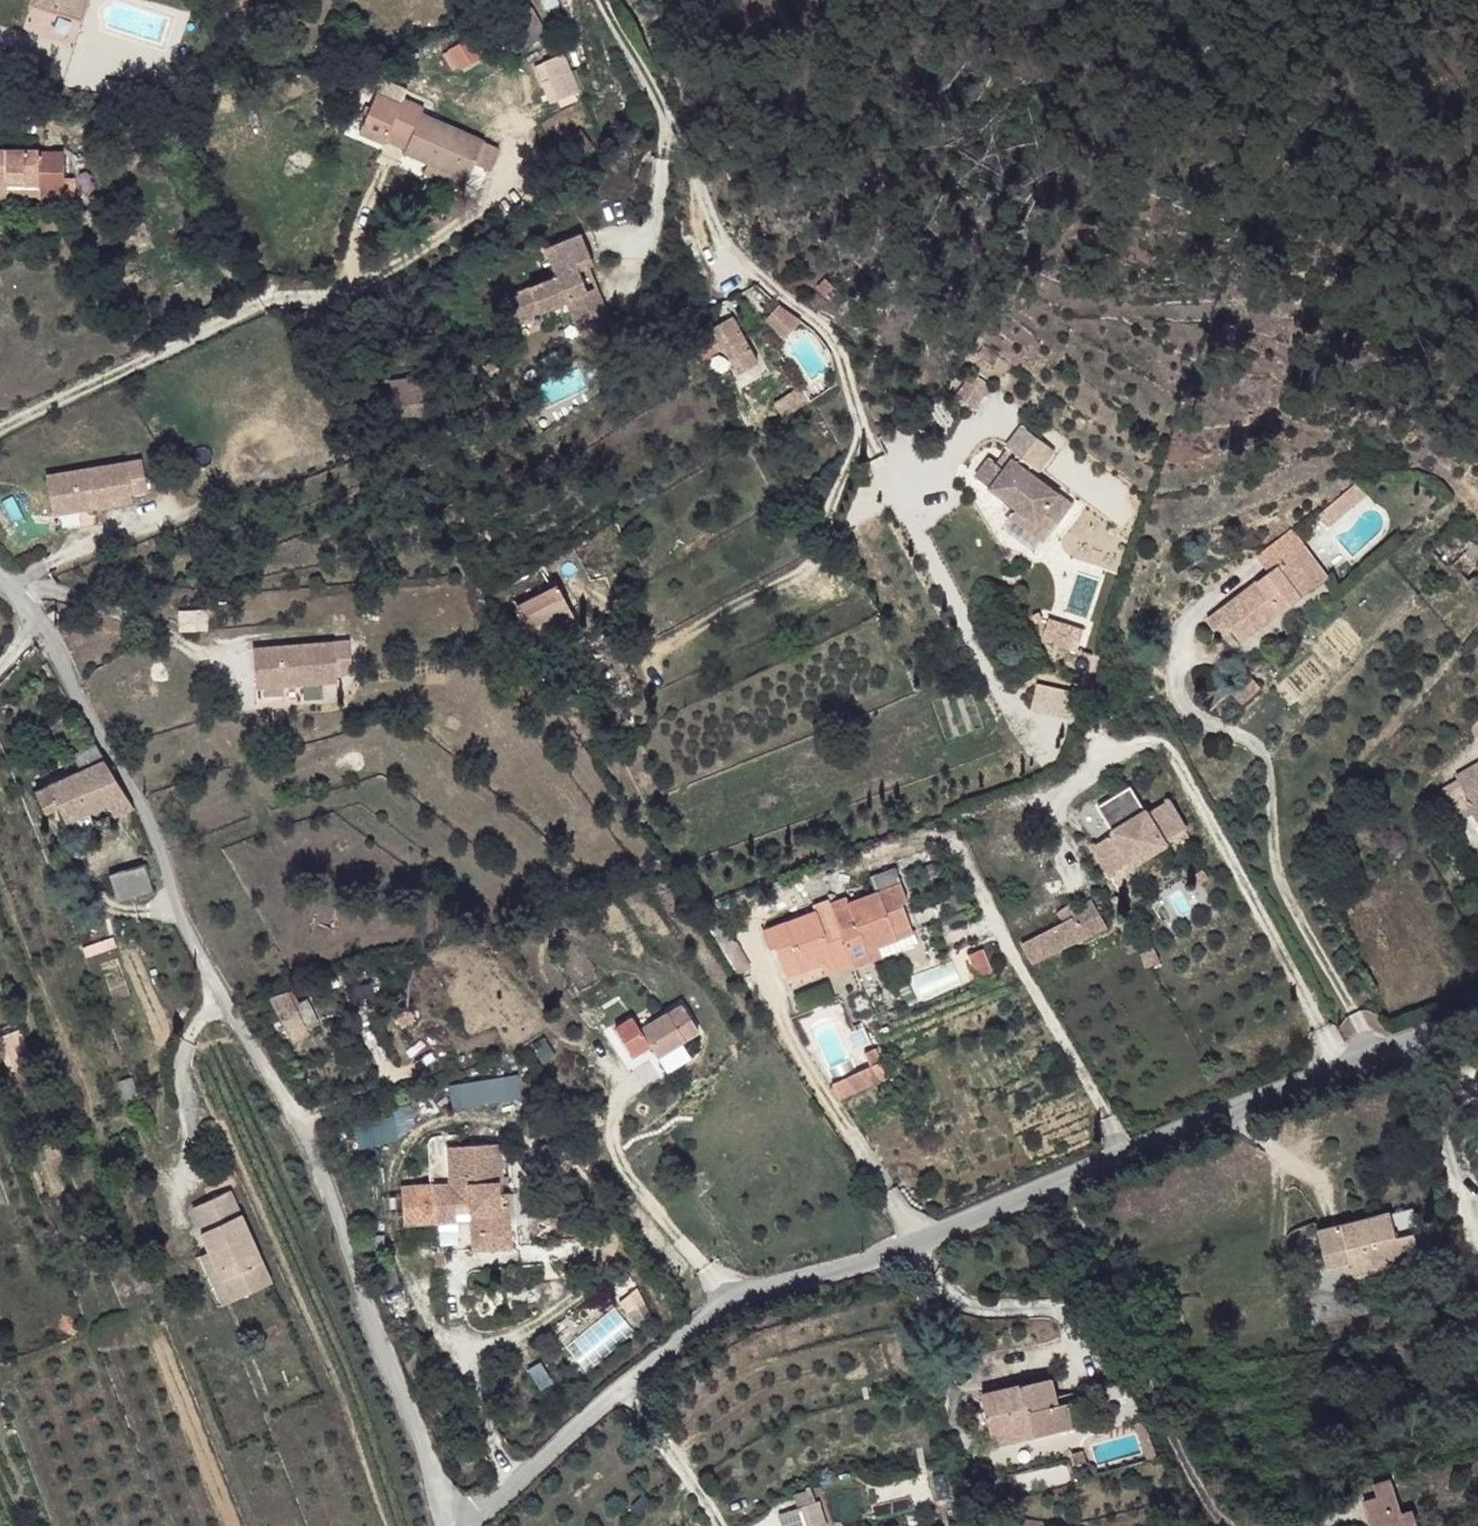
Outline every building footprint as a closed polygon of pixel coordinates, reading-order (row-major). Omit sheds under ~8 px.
[(88,0),(33,0),(31,3),(82,19),(88,0)] [(503,45),(541,21),(531,6),(494,30),(503,45)] [(454,70),(478,56),(467,37),(443,52),(454,70)] [(691,62),(694,48),(680,46),(678,60),(691,62)] [(548,102),(580,93),(568,52),(536,61),(548,102)] [(484,142),(421,114),(424,107),(403,99),(401,106),(376,94),(363,125),(387,136),(407,145),(404,151),(467,179),(484,142)] [(384,142),(387,136),(363,125),(360,132),(384,142)] [(64,157),(39,157),(39,149),(0,149),(0,198),(6,198),(7,198),(7,186),(38,185),(39,197),(64,197),(64,178),(64,157)] [(467,179),(429,162),(425,171),(464,187),(467,179)] [(1218,193),(1224,182),(1214,177),(1212,178),(1209,180),(1208,184),(1208,188),(1218,193)] [(75,197),(75,178),(64,178),(64,197),(75,197)] [(39,203),(38,185),(7,186),(7,198),(6,198),(6,203),(39,203)] [(608,318),(596,288),(587,291),(578,270),(593,264),(581,234),(544,249),(556,277),(508,296),(518,321),(566,301),(578,330),(608,318)] [(826,295),(835,286),(826,278),(818,287),(826,295)] [(788,337),(801,321),(780,306),(768,323),(788,337)] [(758,363),(732,316),(685,341),(696,362),(724,347),(738,373),(758,363)] [(998,358),(982,346),(976,355),(993,366),(998,358)] [(976,408),(992,386),(973,373),(957,396),(976,408)] [(423,391),(421,377),(391,382),(393,395),(423,391)] [(783,418),(810,401),(802,388),(775,404),(783,418)] [(425,413),(423,391),(393,395),(397,417),(425,413)] [(1074,506),(1028,472),(1033,466),(1048,445),(1022,426),(1007,446),(1018,454),(1006,470),(990,458),(976,477),(1018,508),(1012,516),(1033,532),(1040,524),(1053,533),(1074,506)] [(1040,471),(1056,451),(1048,445),(1033,466),(1040,471)] [(148,492),(143,461),(46,476),(52,515),(133,502),(132,494),(148,492)] [(1352,507),(1367,494),(1356,482),(1342,495),(1352,507)] [(1330,527),(1352,507),(1342,495),(1319,514),(1330,527)] [(1459,520),(1430,550),(1449,569),(1452,566),(1470,584),(1477,575),(1477,538),(1459,520)] [(1046,542),(1053,533),(1040,524),(1033,532),(1046,542)] [(1243,644),(1318,584),(1295,554),(1304,547),(1291,530),(1257,555),(1270,572),(1207,620),(1220,637),(1231,628),(1243,644)] [(1328,577),(1304,547),(1295,554),(1318,584),(1328,577)] [(518,606),(558,585),(555,580),(515,601),(518,606)] [(528,627),(569,606),(558,585),(518,606),(528,627)] [(534,639),(574,617),(569,606),(528,627),(534,639)] [(207,629),(206,610),(180,612),(181,631),(207,629)] [(1072,639),(1076,627),(1050,618),(1043,640),(1070,649),(1074,639),(1072,639)] [(1078,651),(1084,630),(1076,627),(1072,639),(1074,639),(1070,649),(1078,651)] [(354,673),(351,641),(253,649),(256,688),(338,681),(338,675),(354,673)] [(1242,705),(1261,687),(1250,674),(1230,692),(1242,705)] [(1034,708),(1072,717),(1078,690),(1040,682),(1034,708)] [(134,808),(106,760),(98,744),(73,755),(82,771),(35,791),(45,813),(59,807),(65,820),(107,805),(113,816),(134,808)] [(1456,777),(1458,780),(1464,791),(1468,799),(1466,801),(1477,822),(1477,764),(1456,777)] [(1446,801),(1464,791),(1458,780),(1440,791),(1446,801)] [(1165,841),(1185,829),(1168,801),(1148,813),(1145,810),(1112,830),(1115,833),(1094,846),(1111,874),(1132,861),(1134,865),(1167,845),(1165,841)] [(154,890),(145,864),(110,875),(118,900),(154,890)] [(902,883),(896,869),(871,878),(876,893),(902,883)] [(912,925),(903,903),(908,901),(902,883),(849,903),(846,898),(831,903),(853,964),(854,967),(871,961),(867,951),(879,946),(897,939),(895,932),(912,925)] [(1349,900),(1345,889),(1341,888),(1334,891),(1333,895),(1337,906),(1349,900)] [(1084,939),(1079,931),(1093,924),(1097,932),(1108,926),(1092,898),(1078,908),(1073,901),(1058,912),(1064,921),(1022,943),(1033,964),(1071,944),(1084,939)] [(853,964),(830,900),(813,906),(815,911),(763,931),(770,950),(775,947),(787,977),(823,964),(834,960),(837,969),(853,964)] [(751,969),(716,907),(703,914),(738,976),(751,969)] [(1084,939),(1097,932),(1093,924),(1079,931),(1084,939)] [(897,939),(914,933),(912,925),(895,932),(897,939)] [(871,961),(883,956),(879,946),(867,951),(871,961)] [(991,971),(982,948),(968,954),(978,977),(991,971)] [(827,973),(837,969),(834,960),(823,964),(827,973)] [(377,1001),(372,981),(352,986),(357,1006),(377,1001)] [(295,1004),(289,991),(269,998),(293,1041),(309,1032),(307,1027),(295,1004)] [(318,1022),(306,998),(295,1004),(307,1027),(318,1022)] [(673,1048),(699,1030),(683,1004),(641,1030),(633,1017),(616,1028),(633,1055),(651,1045),(658,1057),(673,1048)] [(414,1020),(405,1009),(394,1017),(402,1028),(414,1020)] [(661,1062),(675,1052),(673,1048),(658,1057),(661,1062)] [(886,1076),(873,1048),(864,1053),(870,1066),(877,1080),(886,1076)] [(839,1098),(877,1080),(870,1066),(832,1084),(839,1098)] [(517,1071),(448,1084),(453,1108),(522,1095),(517,1071)] [(141,1100),(132,1077),(118,1082),(127,1105),(141,1100)] [(413,1106),(352,1116),(357,1144),(417,1135),(413,1106)] [(499,1193),(498,1183),(502,1183),(499,1143),(448,1146),(451,1184),(401,1187),(404,1225),(457,1221),(456,1206),(471,1205),(474,1250),(513,1247),(510,1192),(499,1193)] [(272,1282),(230,1190),(193,1207),(204,1230),(201,1232),(232,1300),(272,1282)] [(472,1220),(471,1205),(456,1206),(457,1221),(472,1220)] [(1420,1232),(1414,1209),(1392,1215),(1397,1237),(1415,1233),(1420,1232)] [(1420,1252),(1415,1233),(1397,1237),(1392,1215),(1319,1232),(1327,1267),(1352,1261),(1351,1256),(1369,1250),(1373,1264),(1388,1259),(1390,1266),(1404,1262),(1403,1256),(1420,1252)] [(1373,1264),(1369,1250),(1351,1256),(1352,1261),(1356,1275),(1390,1266),(1388,1259),(1373,1264)] [(232,1300),(209,1251),(196,1257),(218,1306),(232,1300)] [(1411,1295),(1408,1281),(1395,1285),(1397,1297),(1411,1295)] [(653,1317),(646,1304),(628,1313),(639,1327),(653,1317)] [(1053,1378),(982,1394),(994,1447),(1074,1429),(1067,1403),(1059,1405),(1053,1378)] [(1088,1465),(1084,1450),(1072,1453),(1077,1468),(1088,1465)] [(1396,1492),(1391,1477),(1374,1483),(1378,1497),(1396,1492)] [(1414,1511),(1403,1514),(1396,1492),(1378,1497),(1364,1501),(1371,1525),(1419,1525),(1414,1511)] [(815,1501),(801,1506),(808,1525),(821,1525),(824,1525),(815,1501)] [(801,1506),(781,1512),(785,1525),(808,1525),(801,1506)]
